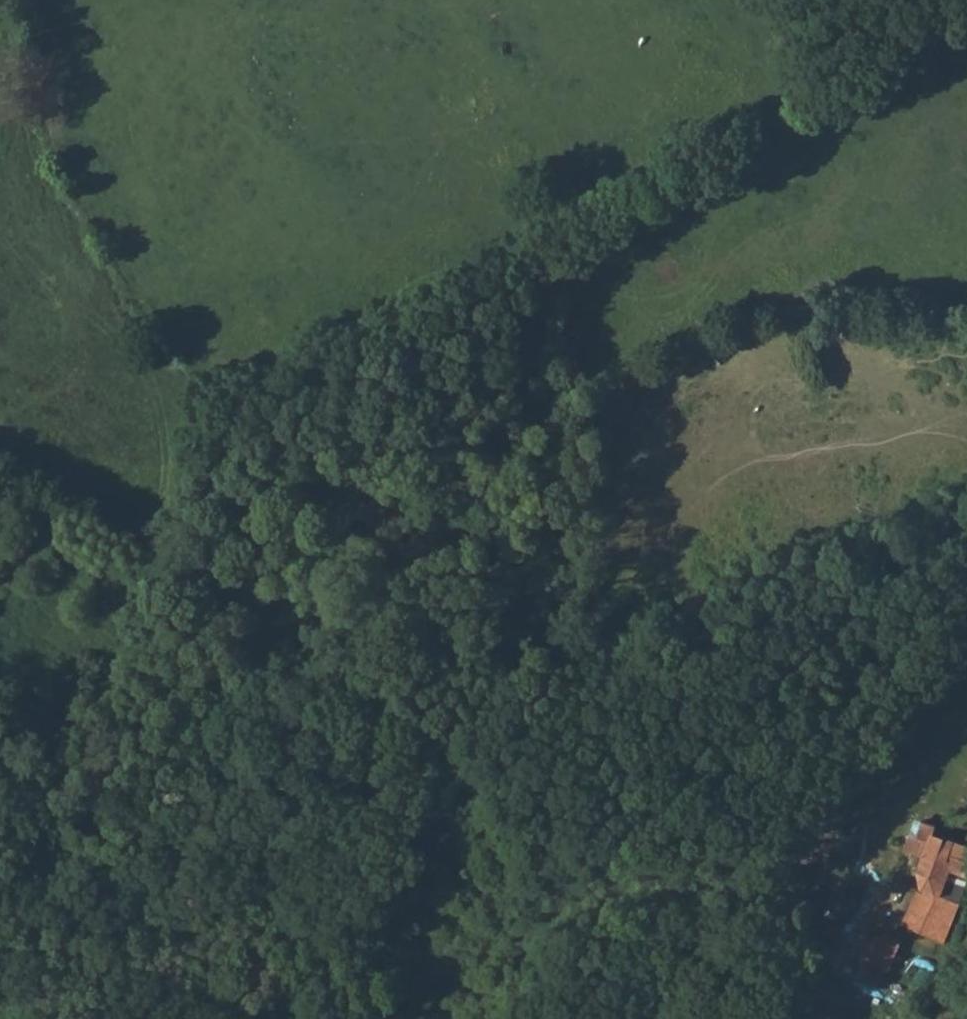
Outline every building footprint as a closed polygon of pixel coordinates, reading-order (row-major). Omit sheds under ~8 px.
[(966,872),(966,848),(927,833),(913,869),(917,881),(902,924),(946,938),(966,872)] [(864,941),(859,959),(886,968),(896,937),(881,932),(864,941)]
